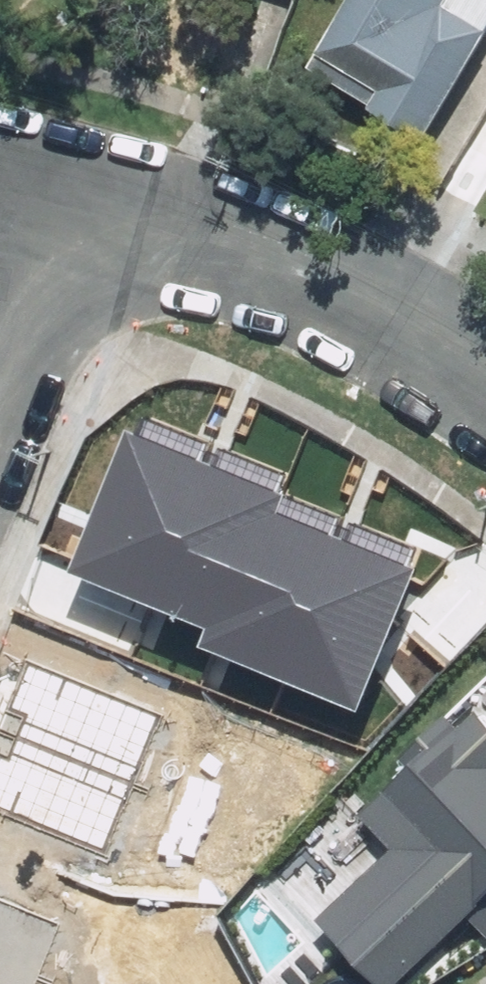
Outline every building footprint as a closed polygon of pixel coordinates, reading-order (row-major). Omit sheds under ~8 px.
[(316,67),(429,136),(485,44),(485,0),(357,0),(316,67)] [(141,439),(126,431),(68,578),(200,632),(201,647),(355,710),(412,569),(274,510),(280,491),(141,439)] [(30,665),(0,740),(0,808),(103,849),(157,715),(30,665)] [(484,713),(467,729),(466,728),(464,729),(453,717),(411,756),(421,768),(369,815),(402,851),(323,924),(379,983),(401,983),(477,914),(485,929),(485,715),(484,713)] [(0,899),(0,983),(32,983),(57,922),(0,899)]
